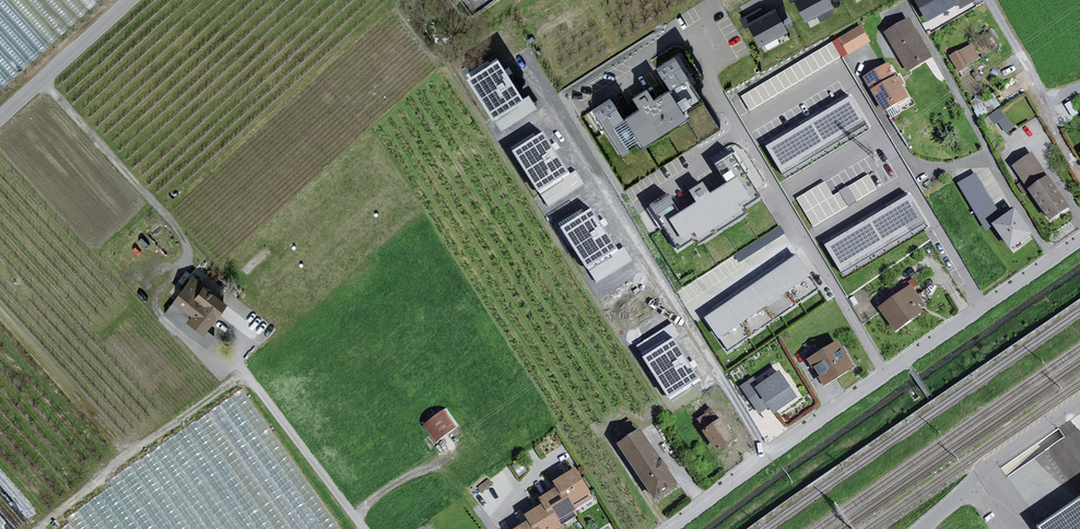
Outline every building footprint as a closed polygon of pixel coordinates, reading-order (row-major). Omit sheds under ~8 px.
[(97,0),(0,0),(0,84),(97,0)] [(476,12),(493,0),(466,0),(476,12)] [(805,23),(834,7),(830,0),(793,0),(805,23)] [(929,24),(962,5),(959,0),(915,0),(929,24)] [(775,7),(746,22),(760,47),(788,32),(775,7)] [(908,20),(885,34),(909,74),(932,60),(908,20)] [(861,28),(839,41),(849,56),(870,44),(861,28)] [(980,60),(972,45),(951,58),(960,72),(980,60)] [(655,65),(666,87),(691,74),(680,52),(655,65)] [(467,80),(490,119),(520,101),(497,62),(467,80)] [(888,66),(865,80),(884,113),(908,99),(888,66)] [(640,110),(627,118),(643,145),(687,118),(670,89),(654,98),(647,88),(632,97),(640,110)] [(852,98),(767,149),(784,177),(869,126),(852,98)] [(1001,106),(990,114),(1004,132),(1014,125),(1001,106)] [(512,155),(539,197),(571,177),(544,135),(512,155)] [(1033,154),(1013,167),(1054,224),(1073,210),(1033,154)] [(958,181),(975,209),(993,198),(976,170),(958,181)] [(826,180),(797,195),(813,224),(879,189),(870,173),(833,192),(826,180)] [(695,207),(670,222),(684,245),(698,236),(700,241),(745,214),(741,208),(752,202),(739,181),(713,197),(705,184),(688,194),(695,207)] [(657,215),(676,204),(670,194),(651,205),(657,215)] [(908,195),(824,246),(842,276),(927,224),(908,195)] [(1016,211),(996,224),(1013,252),(1035,237),(1016,211)] [(565,231),(588,273),(618,256),(595,215),(565,231)] [(797,255),(703,318),(726,353),(820,290),(797,255)] [(192,275),(173,301),(190,317),(187,322),(206,333),(228,305),(192,275)] [(913,288),(881,308),(897,332),(925,315),(920,306),(924,304),(913,288)] [(674,342),(643,361),(670,404),(701,384),(674,342)] [(841,344),(810,362),(825,388),(856,369),(841,344)] [(755,378),(742,386),(761,413),(770,407),(776,415),(799,399),(781,372),(760,386),(755,378)] [(321,508),(324,506),(246,386),(200,416),(269,521),(279,514),(283,521),(315,500),(321,508)] [(445,411),(418,429),(433,451),(463,434),(445,411)] [(725,419),(704,433),(719,455),(739,441),(725,419)] [(643,431),(620,446),(659,502),(681,487),(643,431)] [(143,456),(166,490),(178,481),(210,528),(243,528),(179,433),(143,456)] [(35,511),(0,470),(0,528),(14,528),(35,511)] [(520,528),(565,528),(562,524),(579,513),(577,509),(594,498),(578,470),(556,483),(559,489),(542,500),(546,506),(527,516),(530,522),(520,528)] [(1038,525),(1041,528),(1079,528),(1079,496),(1038,525)] [(62,528),(80,528),(75,521),(62,528)]
